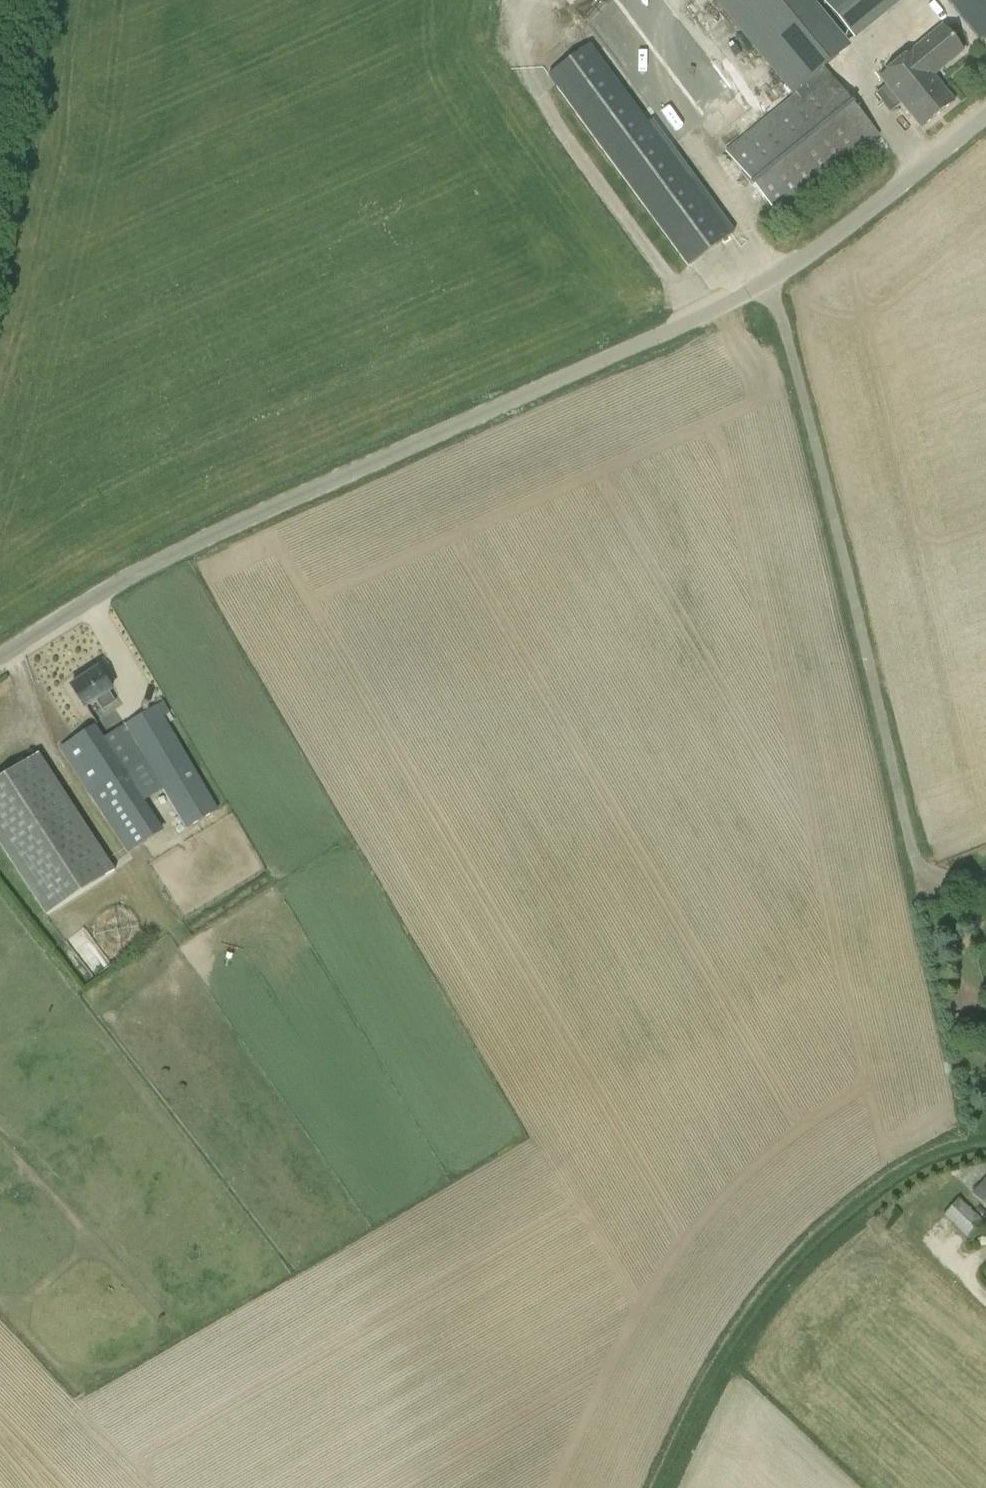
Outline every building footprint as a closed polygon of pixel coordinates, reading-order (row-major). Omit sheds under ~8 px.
[(826,69),(851,48),(812,0),(714,0),(792,97),(726,152),(769,204),(781,217),(880,135),(826,69)] [(851,36),(895,0),(822,0),(851,36)] [(948,2),(979,39),(985,34),(985,1),(985,0),(951,0),(948,2)] [(880,78),(922,128),(955,101),(934,75),(963,50),(943,25),(880,78)] [(587,42),(546,72),(556,85),(688,265),(729,235),(587,42)] [(85,708),(96,700),(103,710),(115,702),(109,692),(112,690),(98,669),(82,678),(81,676),(72,682),(73,684),(71,686),(85,708)] [(160,703),(104,737),(96,724),(75,738),(59,748),(129,854),(143,844),(164,830),(145,801),(162,790),(186,830),(219,810),(164,717),(170,713),(163,701),(160,703)] [(0,777),(0,844),(46,915),(114,872),(38,753),(0,777)] [(985,1207),(985,1177),(971,1192),(985,1207)] [(959,1198),(942,1215),(970,1241),(985,1224),(985,1223),(959,1198)]
